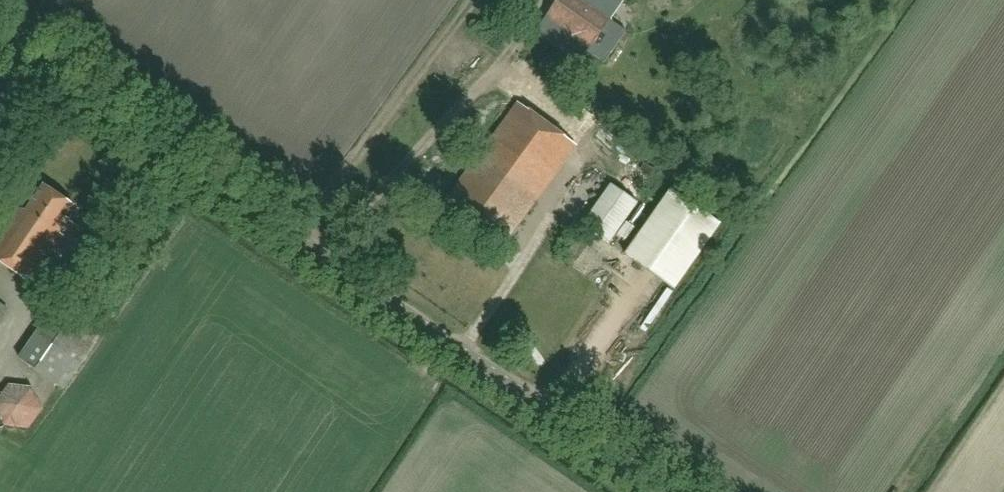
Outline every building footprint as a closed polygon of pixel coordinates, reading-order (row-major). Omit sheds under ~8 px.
[(627,31),(583,0),(560,0),(538,32),(537,32),(537,33),(580,63),(589,51),(605,63),(627,31)] [(519,105),(449,200),(505,241),(575,145),(519,105)] [(0,233),(0,262),(32,284),(65,236),(61,234),(70,221),(65,218),(74,205),(44,185),(27,211),(17,209),(0,233)] [(612,188),(583,229),(610,248),(639,207),(612,188)] [(672,190),(625,256),(674,290),(721,224),(672,190)] [(64,295),(20,358),(64,389),(108,326),(64,295)] [(0,303),(0,325),(10,310),(0,303)] [(43,410),(33,388),(9,385),(0,397),(0,417),(5,427),(29,430),(43,410)]
